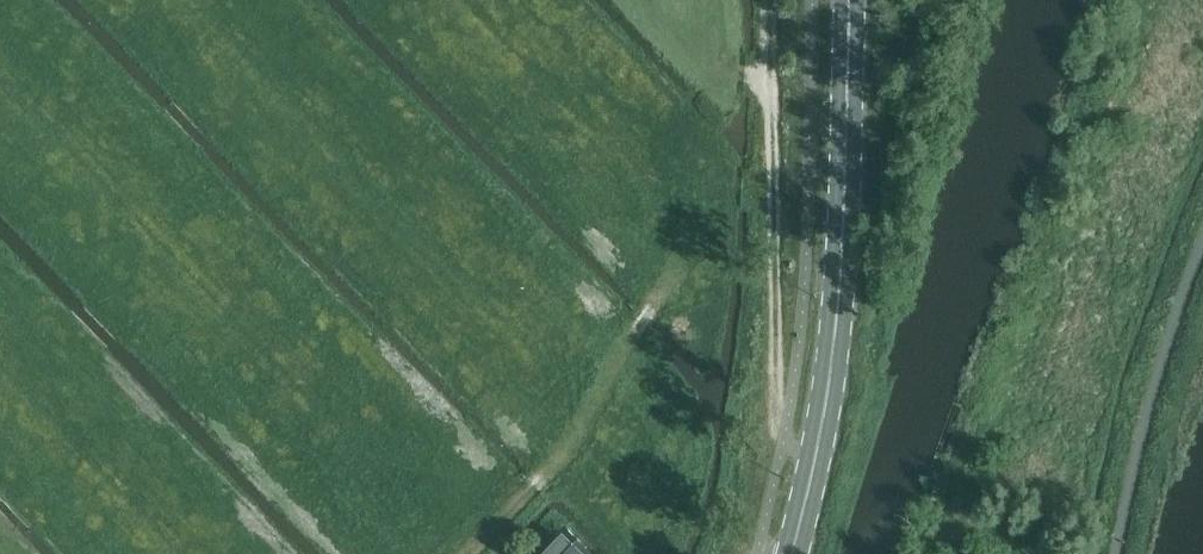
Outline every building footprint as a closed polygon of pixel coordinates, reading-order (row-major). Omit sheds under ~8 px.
[(563,536),(546,553),(581,553),(563,536)]
